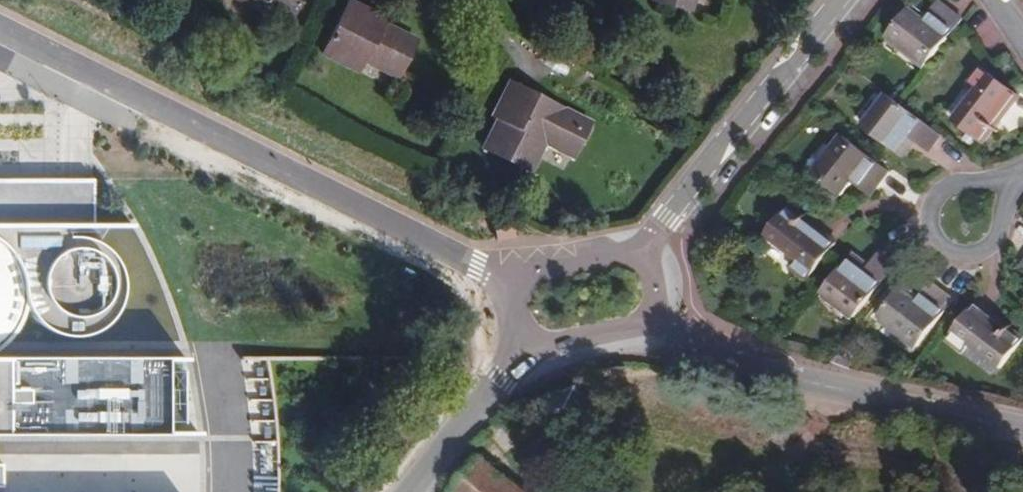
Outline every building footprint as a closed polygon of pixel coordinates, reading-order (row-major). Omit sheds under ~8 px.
[(285,22),(296,0),(241,0),(285,22)] [(352,68),(356,58),(364,62),(397,78),(416,41),(383,25),(375,21),(378,15),(350,0),(323,53),(352,68)] [(661,2),(689,10),(691,0),(662,0),(661,2)] [(937,2),(930,11),(938,18),(945,9),(937,2)] [(925,66),(954,27),(960,19),(945,9),(938,18),(930,11),(924,19),(909,8),(887,37),(925,66)] [(386,19),(378,15),(375,21),(383,25),(386,19)] [(356,58),(352,68),(359,72),(364,62),(356,58)] [(981,141),(1018,95),(982,67),(970,82),(974,86),(951,117),(981,141)] [(510,83),(496,108),(503,112),(499,120),(483,148),(530,171),(544,144),(571,158),(585,134),(569,125),(573,116),(557,107),(554,111),(533,100),(535,96),(510,83)] [(897,103),(887,95),(863,127),(900,155),(913,140),(927,151),(939,135),(897,103)] [(503,112),(496,108),(492,117),(499,120),(503,112)] [(589,125),(573,116),(569,125),(585,134),(589,125)] [(853,181),(860,187),(867,179),(876,187),(888,173),(843,137),(813,174),(841,197),(853,181)] [(867,179),(860,187),(871,195),(876,187),(867,179)] [(0,181),(0,356),(2,353),(18,339),(24,326),(37,341),(56,351),(78,351),(98,345),(109,334),(119,321),(123,298),(123,280),(119,265),(107,248),(95,238),(134,237),(134,223),(94,225),(94,181),(0,181)] [(806,280),(835,243),(789,208),(765,239),(795,263),(792,268),(806,280)] [(852,318),(894,263),(879,252),(866,267),(851,255),(821,294),(852,318)] [(928,283),(920,292),(929,299),(936,289),(928,283)] [(929,299),(920,292),(914,299),(901,289),(879,318),(916,346),(951,300),(936,289),(929,299)] [(1021,340),(975,304),(947,342),(961,353),(965,348),(996,372),(1021,340)] [(182,442),(184,357),(0,361),(0,441),(182,442)] [(590,409),(578,384),(544,404),(558,429),(590,409)] [(254,447),(258,469),(275,465),(271,443),(254,447)] [(480,451),(450,489),(454,491),(529,491),(480,451)]
